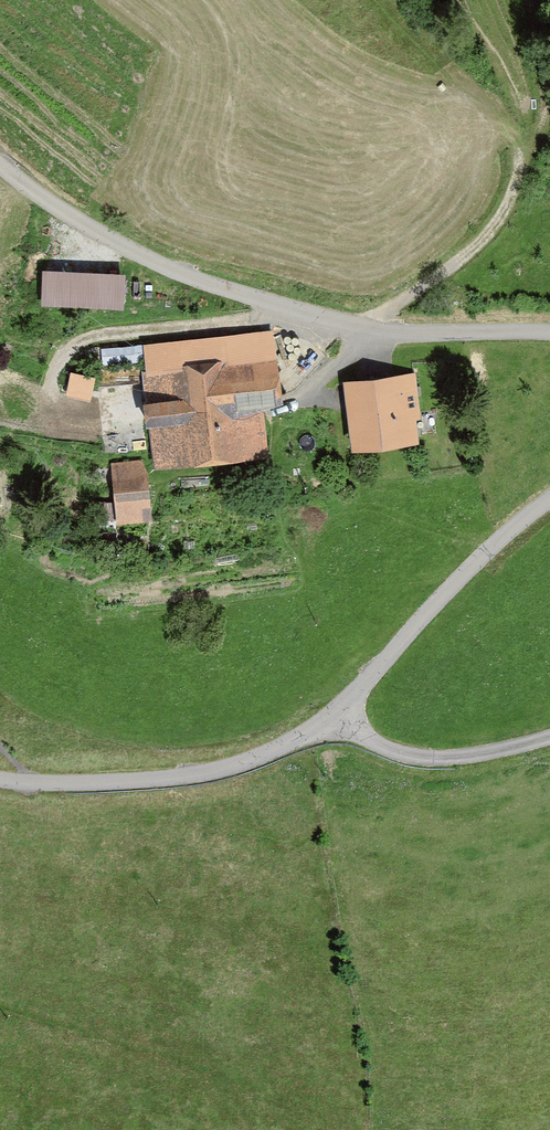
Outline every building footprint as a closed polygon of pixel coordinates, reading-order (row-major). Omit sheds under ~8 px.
[(120,273),(47,273),(46,305),(119,306),(120,273)] [(267,334),(140,345),(149,470),(261,457),(255,405),(271,403),(267,334)] [(92,380),(66,375),(62,398),(88,403),(92,380)] [(410,378),(339,386),(346,446),(416,438),(410,378)] [(140,465),(109,467),(114,525),(144,522),(140,465)]
